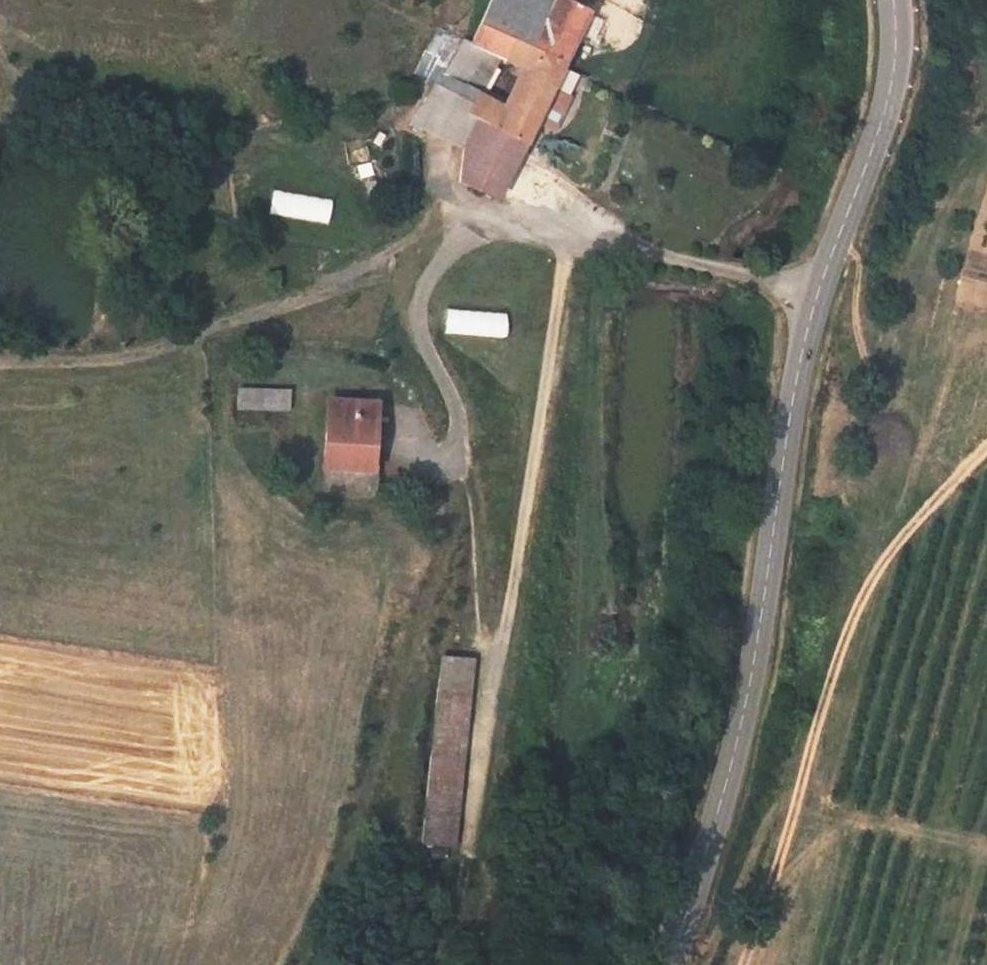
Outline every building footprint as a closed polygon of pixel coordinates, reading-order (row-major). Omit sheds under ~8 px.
[(463,37),(477,43),(499,52),(506,36),(567,63),(596,8),(578,0),(563,0),(554,18),(511,0),(488,0),(463,37)] [(554,18),(563,0),(511,0),(554,18)] [(524,66),(497,124),(484,153),(511,168),(538,118),(555,127),(571,97),(554,88),(567,63),(506,36),(499,52),(498,54),(524,66)] [(414,119),(473,147),(484,153),(497,124),(428,93),(414,119)] [(484,153),(473,147),(466,181),(495,196),(511,168),(484,153)] [(505,336),(505,311),(444,310),(444,335),(505,336)] [(282,406),(281,387),(233,388),(233,407),(282,406)] [(332,465),(377,461),(376,399),(330,400),(332,465)] [(434,652),(433,682),(461,683),(462,652),(434,652)] [(457,835),(461,683),(433,682),(428,834),(457,835)]
